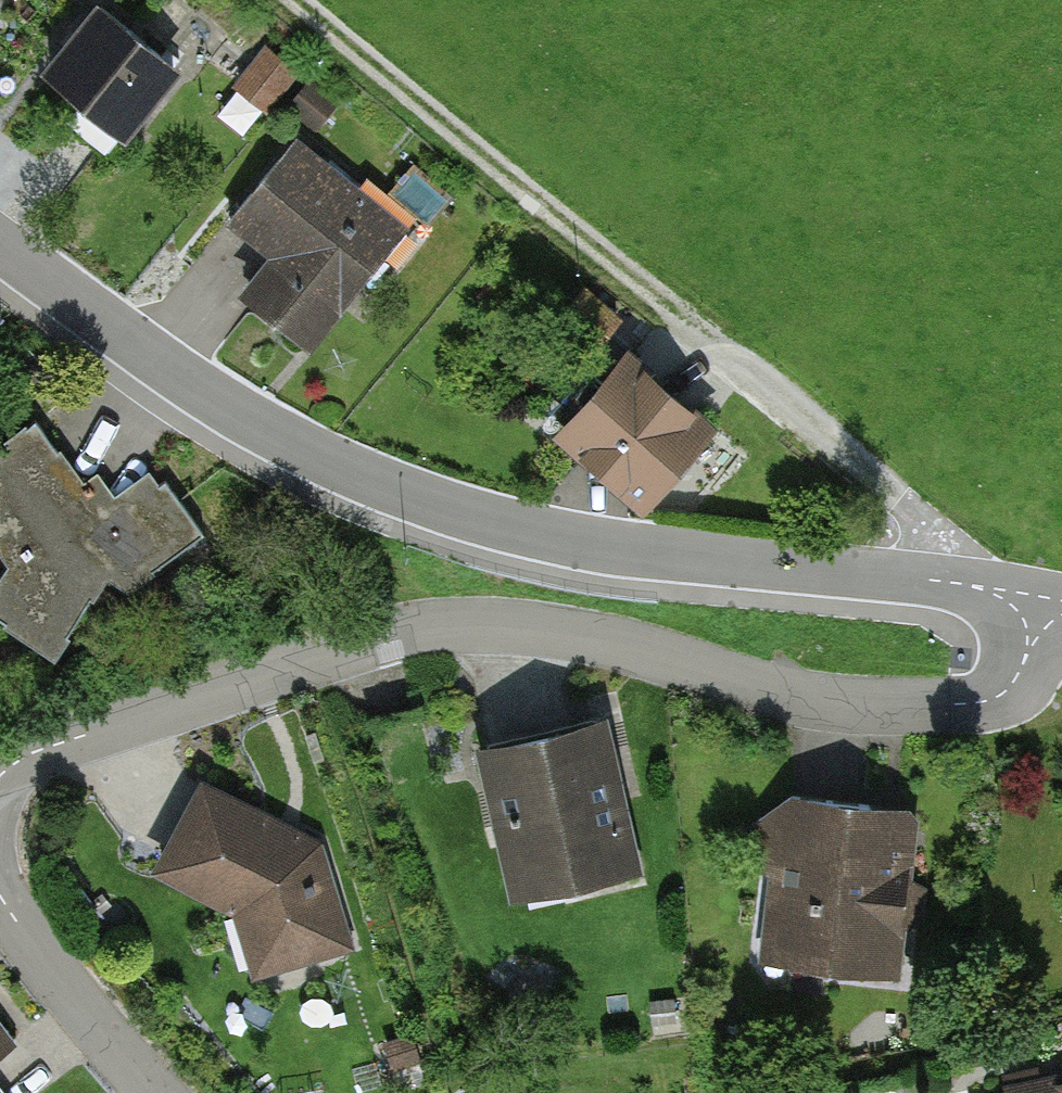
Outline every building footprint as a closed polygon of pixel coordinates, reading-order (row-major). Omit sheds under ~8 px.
[(180,77),(101,10),(53,67),(133,134),(180,77)] [(405,226),(301,148),(242,226),(283,257),(248,305),(310,352),(405,226)] [(716,428),(631,347),(556,424),(642,506),(716,428)] [(0,592),(0,620),(59,662),(116,583),(129,600),(202,546),(149,475),(121,497),(102,472),(82,487),(38,428),(0,456),(0,535),(21,563),(0,592)] [(611,716),(475,748),(510,900),(647,868),(611,716)] [(358,942),(333,845),(206,784),(165,869),(241,906),(257,968),(358,942)] [(869,805),(792,796),(741,836),(787,893),(784,917),(823,963),(892,971),(898,926),(918,918),(922,884),(905,874),(907,853),(869,805)] [(0,1029),(0,1059),(14,1049),(0,1029)] [(1015,1092),(1061,1092),(1061,1084),(1015,1092)]
